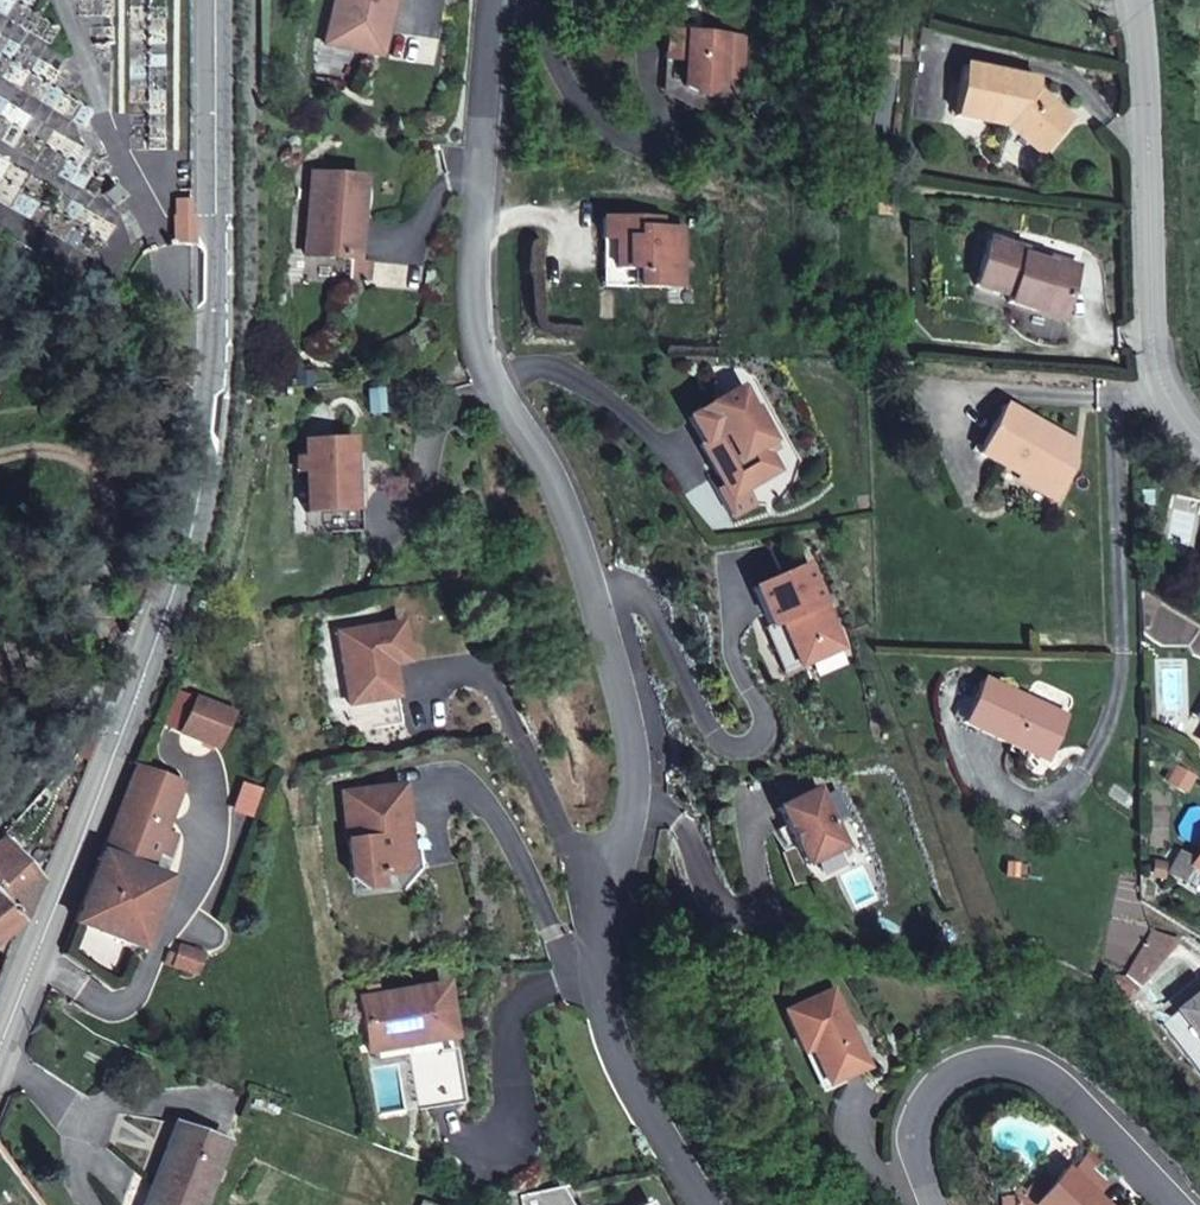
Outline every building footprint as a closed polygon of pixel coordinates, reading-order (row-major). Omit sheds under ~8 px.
[(393,0),(336,0),(326,44),(358,51),(363,31),(384,36),(393,0)] [(380,57),(384,36),(363,31),(358,51),(380,57)] [(746,38),(668,32),(666,59),(686,60),(683,86),(702,95),(723,89),(724,77),(743,79),(746,38)] [(1039,81),(964,66),(954,116),(1007,127),(1041,156),(1071,120),(1037,91),(1039,81)] [(313,171),(306,255),(356,259),(364,177),(313,171)] [(192,246),(192,218),(187,218),(187,211),(180,211),(180,218),(173,217),(173,245),(191,246),(192,246)] [(666,218),(608,217),(607,269),(642,270),(642,289),(688,288),(688,229),(666,229),(666,218)] [(1077,273),(1032,259),(1034,254),(988,240),(974,286),(1009,297),(1007,302),(1063,319),(1077,273)] [(1078,267),(1034,254),(1032,259),(1077,273),(1078,267)] [(642,270),(607,269),(606,287),(642,289),(642,270)] [(741,391),(734,395),(746,418),(754,414),(741,391)] [(734,395),(689,420),(703,445),(700,446),(724,489),(716,494),(730,519),(755,506),(746,489),(779,472),(769,453),(777,448),(757,413),(754,414),(746,418),(734,395)] [(1076,445),(1006,404),(979,453),(1019,477),(1022,471),(1059,493),(1074,466),(1066,462),(1076,445)] [(346,435),(303,435),(303,452),(295,453),(295,469),(304,469),(304,510),(324,509),(348,509),(347,471),(356,471),(356,451),(347,451),(346,435)] [(358,530),(356,471),(347,471),(348,509),(324,509),(324,531),(358,530)] [(1059,493),(1022,471),(1019,477),(1017,481),(1054,501),(1059,493)] [(809,565),(753,589),(769,629),(780,625),(792,652),(808,645),(816,648),(821,658),(844,648),(809,565)] [(405,661),(399,621),(337,631),(349,704),(387,698),(382,665),(390,663),(405,661)] [(792,652),(780,625),(769,629),(764,631),(783,674),(821,658),(816,648),(808,645),(792,652)] [(395,696),(390,663),(382,665),(387,698),(395,696)] [(1066,718),(982,679),(962,723),(1012,745),(1014,740),(1050,756),(1066,718)] [(97,737),(92,735),(74,755),(88,761),(97,737)] [(1050,756),(1014,740),(1012,745),(1047,761),(1050,756)] [(1177,764),(1168,780),(1187,791),(1196,775),(1177,764)] [(180,785),(136,768),(118,815),(162,833),(180,785)] [(354,879),(392,875),(393,875),(402,864),(399,836),(407,835),(402,788),(344,794),(354,879)] [(845,850),(818,792),(778,810),(786,827),(796,847),(805,868),(845,850)] [(162,833),(118,815),(103,853),(147,871),(162,833)] [(796,847),(786,827),(771,835),(780,855),(796,847)] [(421,870),(417,834),(407,835),(399,836),(402,864),(393,875),(392,875),(394,893),(404,892),(421,870)] [(0,847),(0,899),(21,922),(36,889),(0,847)] [(1194,861),(1191,865),(1199,870),(1199,850),(1194,861)] [(147,871),(103,853),(75,924),(140,949),(167,879),(147,871)] [(1194,861),(1178,853),(1166,872),(1182,881),(1191,865),(1194,861)] [(0,899),(0,941),(21,924),(21,922),(0,899)] [(1179,941),(1150,932),(1122,975),(1106,974),(1121,1002),(1179,941)] [(202,957),(179,947),(175,956),(167,952),(163,962),(194,976),(202,957)] [(451,1038),(442,985),(361,999),(370,1052),(407,1045),(418,1110),(462,1103),(453,1050),(424,1055),(422,1043),(451,1038)] [(867,1067),(834,991),(813,1001),(786,1013),(796,1036),(803,1051),(811,1048),(827,1084),(867,1067)] [(1154,1026),(1199,1086),(1199,1085),(1199,992),(1154,1026)] [(225,1143),(175,1123),(152,1183),(202,1202),(225,1143)] [(1065,1167),(1053,1180),(1031,1204),(1107,1204),(1096,1195),(1105,1184),(1090,1170),(1096,1165),(1084,1155),(1069,1171),(1065,1167)] [(1041,1171),(1017,1196),(1026,1204),(1031,1204),(1053,1180),(1041,1171)] [(152,1183),(144,1204),(201,1204),(202,1202),(152,1183)] [(514,1204),(529,1204),(523,1195),(510,1197),(514,1204)]
